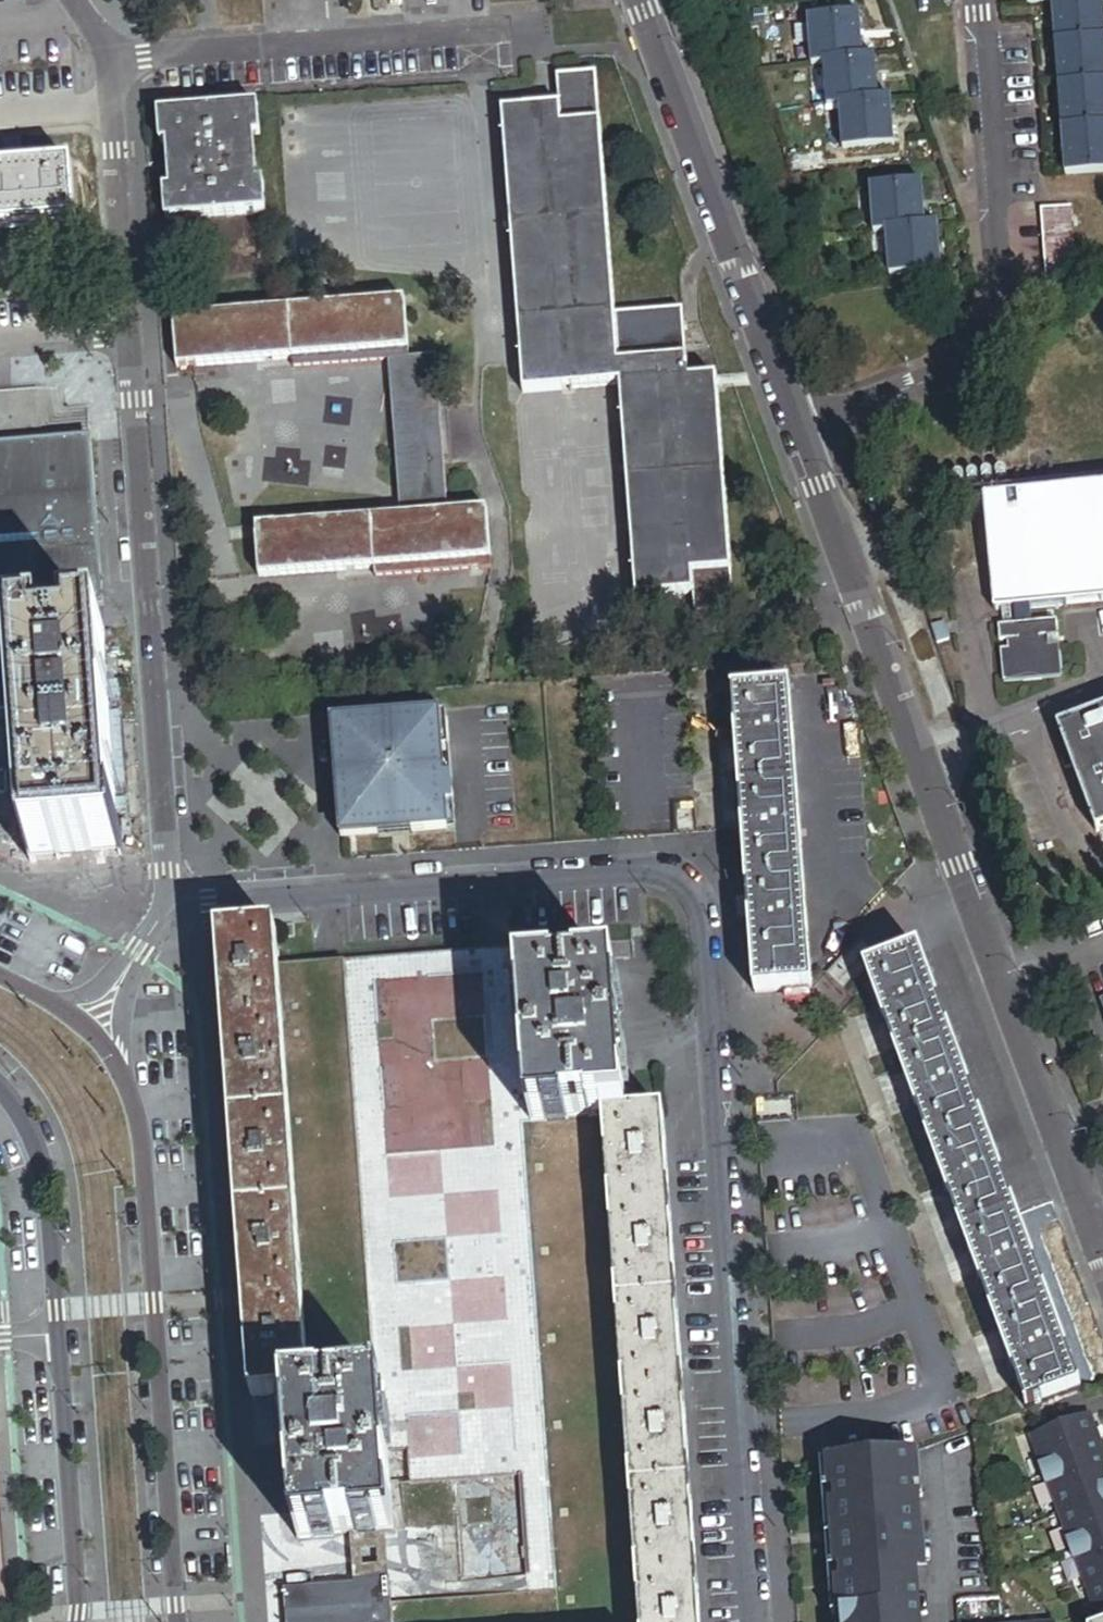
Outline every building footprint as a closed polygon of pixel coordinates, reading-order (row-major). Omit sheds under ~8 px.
[(1058,42),(1102,39),(1102,1),(1102,0),(1055,0),(1058,42)] [(827,62),(863,59),(860,15),(811,18),(814,63),(827,62)] [(1058,42),(1062,86),(1102,83),(1102,39),(1058,42)] [(877,59),(863,59),(827,62),(830,104),(843,104),(879,101),(877,59)] [(560,108),(504,112),(524,393),(620,387),(635,599),(694,595),(695,614),(734,612),(717,379),(688,381),(685,336),(683,313),(615,317),(598,76),(558,79),(560,108)] [(1062,86),(1065,128),(1102,125),(1102,83),(1062,86)] [(891,100),(879,101),(843,104),(846,146),(858,145),(894,143),(894,142),(891,100)] [(259,109),(160,116),(162,146),(167,146),(171,191),(165,192),(167,221),(267,215),(264,185),(258,185),(255,140),(261,139),(259,109)] [(1065,128),(1069,173),(1102,170),(1102,125),(1065,128)] [(906,142),(894,142),(894,143),(858,145),(861,188),(874,187),(909,185),(906,142)] [(0,175),(0,232),(76,227),(72,170),(0,175)] [(922,184),(909,185),(874,187),(877,231),(890,230),(925,228),(925,227),(922,184)] [(1043,211),(1044,225),(1072,224),(1071,209),(1043,211)] [(1072,224),(1044,225),(1045,240),(1073,238),(1072,224)] [(937,227),(925,227),(925,228),(890,230),(893,274),(940,271),(937,227)] [(1073,238),(1045,240),(1046,254),(1074,252),(1073,238)] [(1074,252),(1046,254),(1047,268),(1075,266),(1074,252)] [(1047,268),(1048,283),(1076,282),(1075,266),(1047,268)] [(406,303),(174,319),(176,337),(178,368),(293,360),(294,371),(390,364),(400,518),(256,528),(259,577),(376,569),(377,578),(492,570),(488,512),(448,514),(437,361),(410,363),(406,303)] [(20,713),(21,713),(16,642),(12,642),(10,614),(103,607),(91,442),(0,449),(0,714),(20,713)] [(985,492),(996,612),(1004,611),(1014,610),(1102,602),(1102,482),(985,492)] [(1015,629),(1014,610),(1004,611),(1006,629),(1015,629)] [(1040,645),(1048,644),(1058,643),(1056,625),(1015,629),(1006,629),(998,630),(1000,648),(1008,647),(1009,658),(1001,659),(1003,689),(1061,684),(1059,654),(1049,655),(1041,656),(1040,645)] [(945,628),(933,632),(938,648),(950,644),(945,628)] [(48,640),(16,642),(21,713),(20,713),(31,862),(121,856),(105,635),(73,638),(74,651),(49,653),(48,640)] [(1049,655),(1048,644),(1040,645),(1041,656),(1049,655)] [(791,694),(735,698),(756,995),(812,991),(791,694)] [(1058,733),(1096,837),(1102,835),(1102,717),(1058,733)] [(456,826),(448,719),(337,728),(346,842),(379,840),(378,831),(411,829),(412,837),(448,835),(448,826),(456,826)] [(456,826),(448,826),(448,835),(456,834),(456,826)] [(412,837),(411,829),(378,831),(379,840),(412,837)] [(277,937),(222,941),(219,942),(253,1404),(255,1404),(272,1403),(289,1402),(324,1399),(324,1402),(338,1401),(307,969),(279,971),(277,937)] [(866,975),(1027,1412),(1079,1392),(918,956),(866,975)] [(559,984),(522,987),(533,1129),(570,1126),(570,1123),(592,1121),(592,1124),(604,1124),(627,1122),(624,1077),(620,1024),(617,980),(582,983),(582,985),(559,987),(559,984)] [(638,1022),(620,1024),(624,1077),(642,1076),(638,1022)] [(663,1119),(627,1122),(604,1124),(641,1621),(700,1621),(663,1119)] [(347,1400),(338,1401),(324,1402),(324,1399),(289,1402),(292,1445),(296,1498),(299,1543),(335,1540),(335,1538),(350,1537),(358,1536),(358,1539),(387,1537),(393,1536),(387,1457),(383,1396),(377,1396),(347,1398),(347,1400)] [(289,1402),(272,1403),(275,1446),(292,1445),(289,1402)] [(255,1404),(271,1621),(287,1621),(285,1594),(390,1586),(387,1537),(358,1539),(358,1536),(350,1537),(352,1571),(285,1576),(279,1499),(296,1498),(292,1445),(275,1446),(272,1403),(255,1404)] [(1089,1417),(1031,1441),(1098,1621),(1102,1621),(1102,1455),(1089,1417)] [(909,1457),(827,1463),(839,1621),(915,1621),(911,1563),(917,1563),(909,1457)] [(392,1608),(390,1586),(285,1594),(287,1621),(393,1621),(392,1608)]
